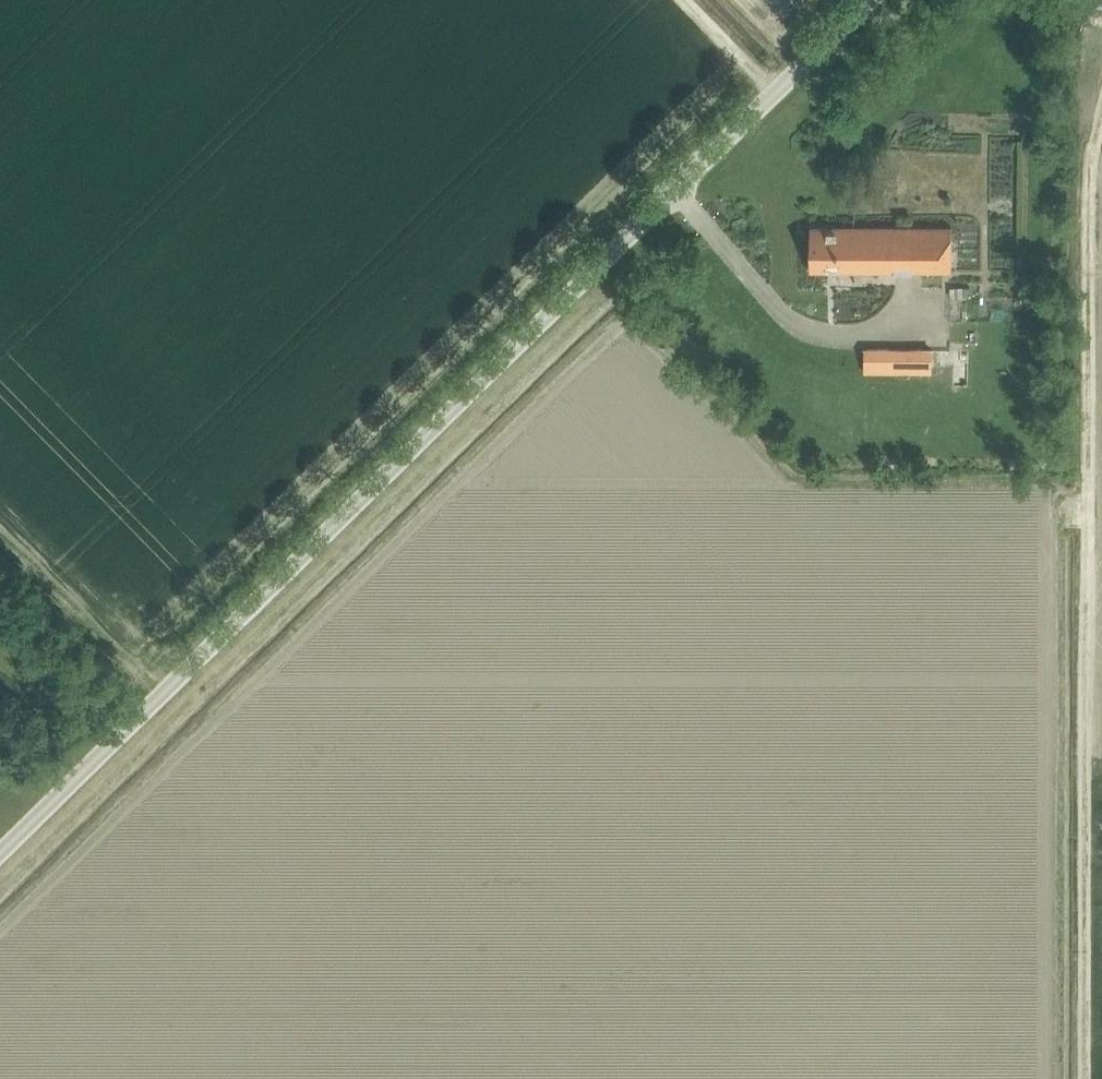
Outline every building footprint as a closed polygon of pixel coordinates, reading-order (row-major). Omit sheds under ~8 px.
[(952,271),(952,227),(811,228),(811,271),(952,271)] [(933,375),(933,350),(864,349),(864,375),(933,375)]
